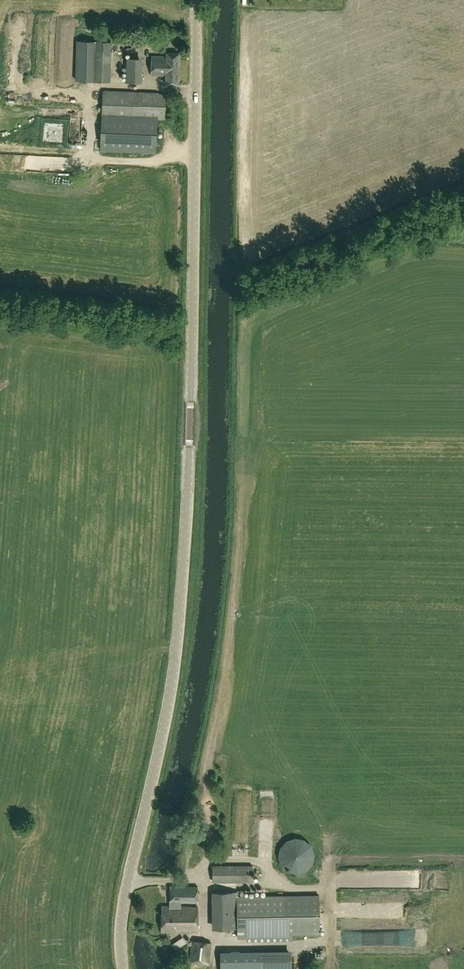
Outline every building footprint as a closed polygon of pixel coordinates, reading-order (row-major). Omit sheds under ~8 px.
[(77,40),(75,80),(93,81),(94,50),(111,51),(112,42),(95,41),(77,40)] [(179,84),(180,53),(166,52),(166,57),(152,56),(151,75),(166,76),(165,84),(179,84)] [(69,80),(66,59),(57,60),(60,81),(69,80)] [(140,83),(140,73),(126,73),(125,82),(140,83)] [(103,91),(100,150),(156,153),(157,119),(165,119),(165,97),(160,97),(160,94),(103,91)] [(309,866),(311,862),(313,857),(313,852),(311,848),(308,844),(305,841),(300,839),(295,838),(291,839),(286,841),(283,845),(280,849),(279,854),(280,858),(281,863),(284,867),(288,870),(292,871),(297,872),(301,871),(306,869),(309,866)] [(253,866),(213,865),(212,881),(253,881),(253,866)] [(161,906),(161,932),(175,932),(175,930),(197,930),(198,906),(180,906),(180,902),(197,902),(197,887),(170,886),(170,906),(161,906)] [(319,894),(238,895),(238,891),(211,892),(212,897),(216,898),(217,912),(236,912),(237,938),(247,938),(247,941),(292,940),(292,935),(320,935),(319,894)] [(342,906),(354,907),(354,899),(342,898),(342,906)] [(180,931),(169,937),(172,944),(184,938),(180,931)] [(192,940),(189,962),(208,964),(211,943),(192,940)] [(260,951),(220,952),(220,968),(260,968),(260,951)]
